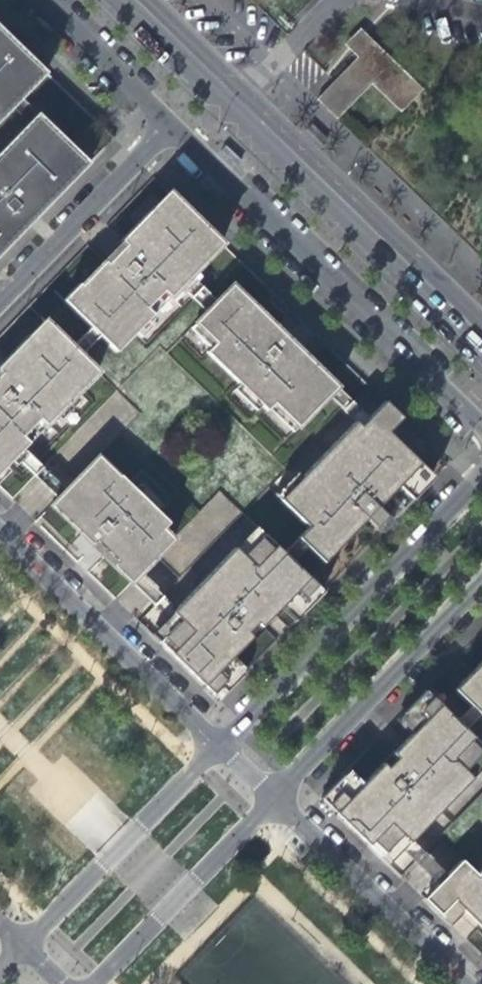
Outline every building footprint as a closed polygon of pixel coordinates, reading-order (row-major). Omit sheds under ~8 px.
[(42,74),(0,32),(0,119),(42,74)] [(357,60),(315,102),(336,122),(371,87),(400,115),(421,93),(369,41),(353,56),(357,60)] [(40,212),(86,164),(35,115),(0,151),(0,254),(40,212)] [(312,118),(309,122),(324,136),(328,132),(312,118)] [(223,148),(220,151),(235,166),(239,162),(223,148)] [(61,301),(115,353),(152,316),(146,310),(163,292),(169,298),(220,244),(173,199),(158,214),(152,208),(120,242),(124,246),(116,255),(106,265),(103,262),(79,286),(77,284),(61,301)] [(295,428),(334,388),(290,345),(251,307),(244,314),(222,293),(193,324),(214,344),(204,353),(264,412),(271,404),(295,428)] [(28,444),(21,438),(39,420),(45,426),(97,372),(49,326),(34,342),(28,336),(0,365),(0,374),(0,472),(28,444)] [(345,387),(334,393),(344,412),(355,406),(345,387)] [(283,527),(322,565),(365,521),(379,535),(399,514),(385,500),(391,493),(418,465),(385,434),(399,420),(382,403),(357,428),(352,422),(278,501),(293,516),(283,527)] [(96,458),(48,506),(89,546),(93,542),(102,551),(114,563),(110,567),(128,585),(171,541),(161,531),(168,525),(118,477),(117,478),(96,458)] [(174,625),(156,643),(204,689),(251,640),(247,635),(250,631),(256,625),(261,630),(307,581),(268,543),(247,564),(231,549),(166,617),(174,625)] [(453,692),(479,717),(481,714),(481,662),(453,692)] [(382,766),(333,813),(378,858),(401,837),(409,845),(471,780),(456,765),(476,743),(438,707),(391,756),(395,761),(386,770),(382,766)] [(435,886),(481,931),(481,867),(472,877),(457,862),(435,886)]
